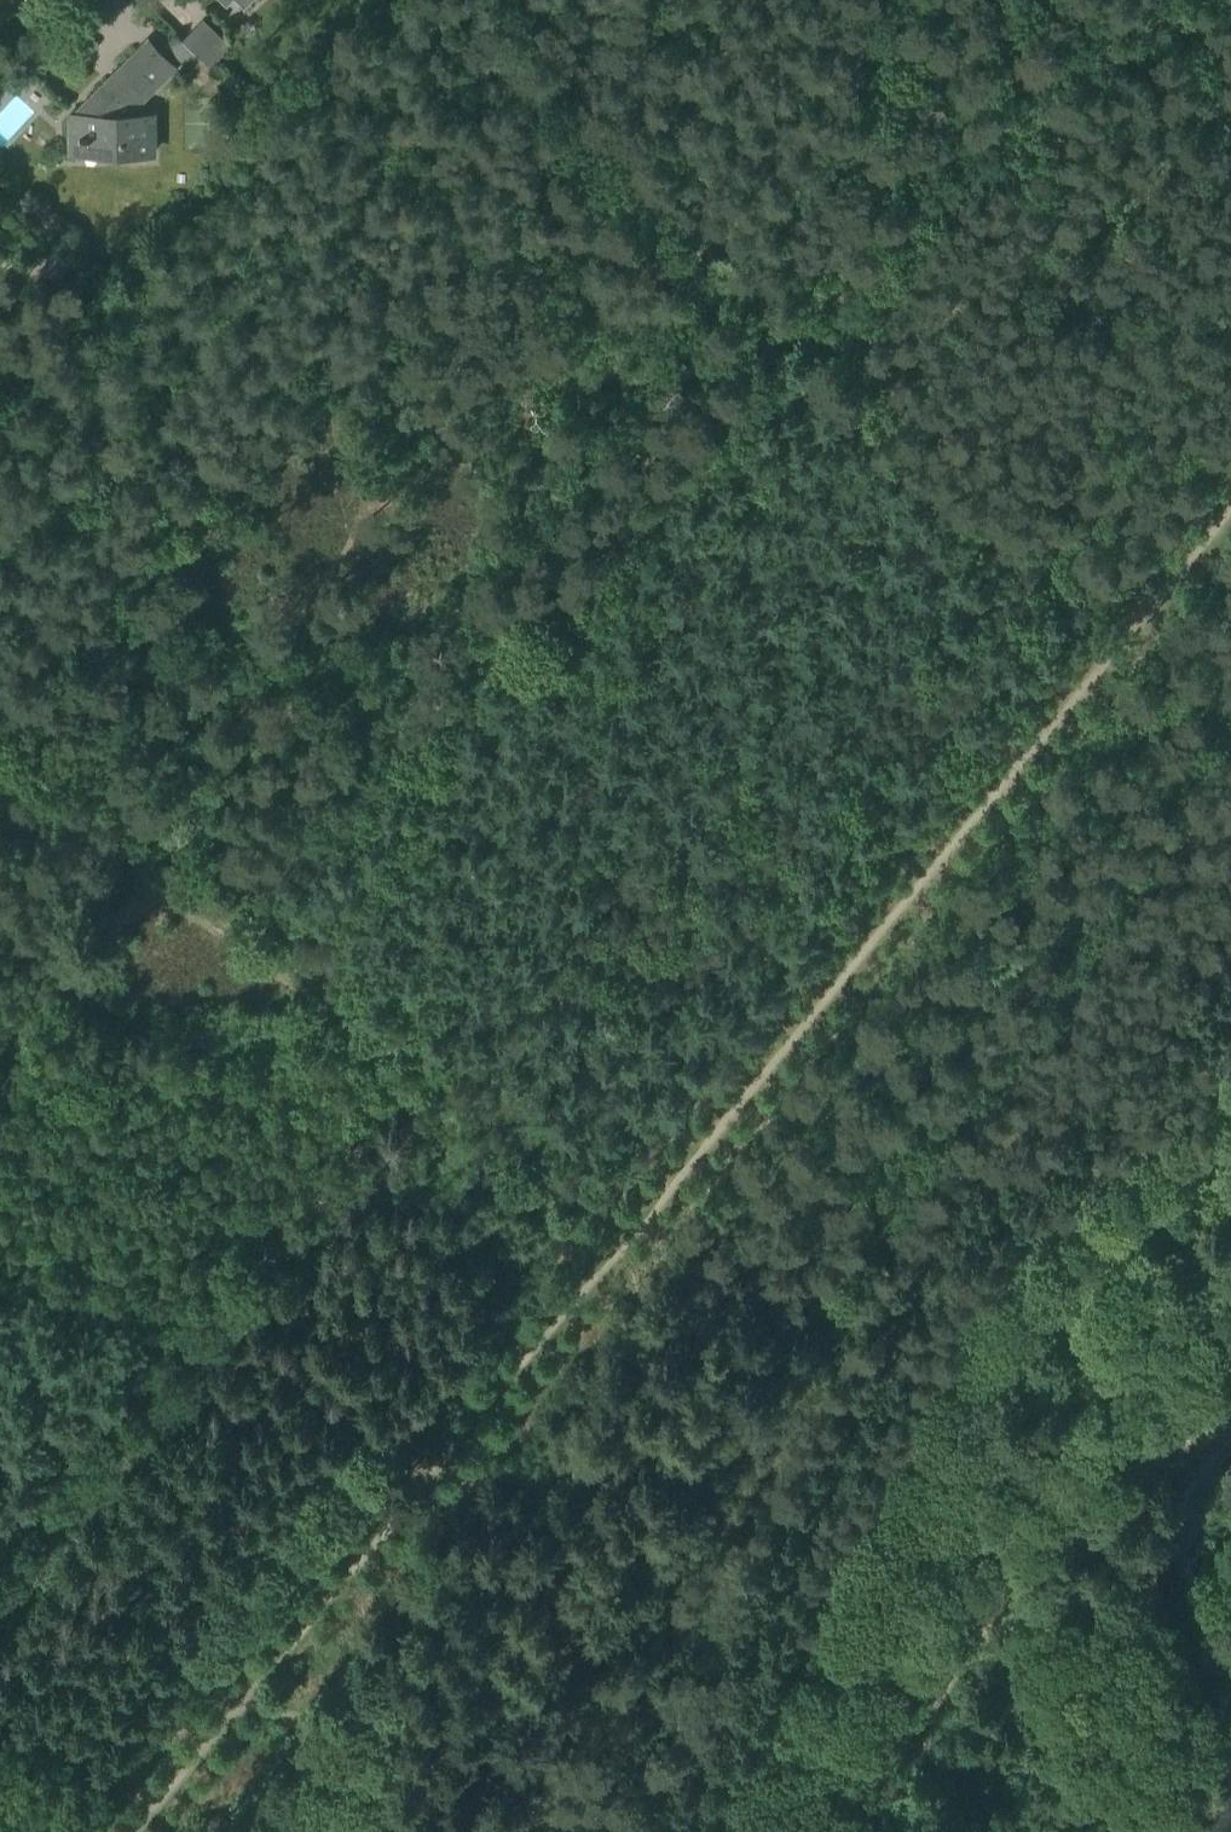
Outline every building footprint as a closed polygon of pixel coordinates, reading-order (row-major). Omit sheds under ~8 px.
[(211,68),(232,46),(204,18),(183,39),(211,68)] [(71,115),(71,144),(73,144),(73,153),(153,153),(153,115),(140,115),(140,109),(180,68),(148,37),(72,115),(71,115)] [(204,81),(213,71),(196,54),(186,65),(204,81)] [(55,253),(41,268),(56,281),(70,266),(55,253)]
